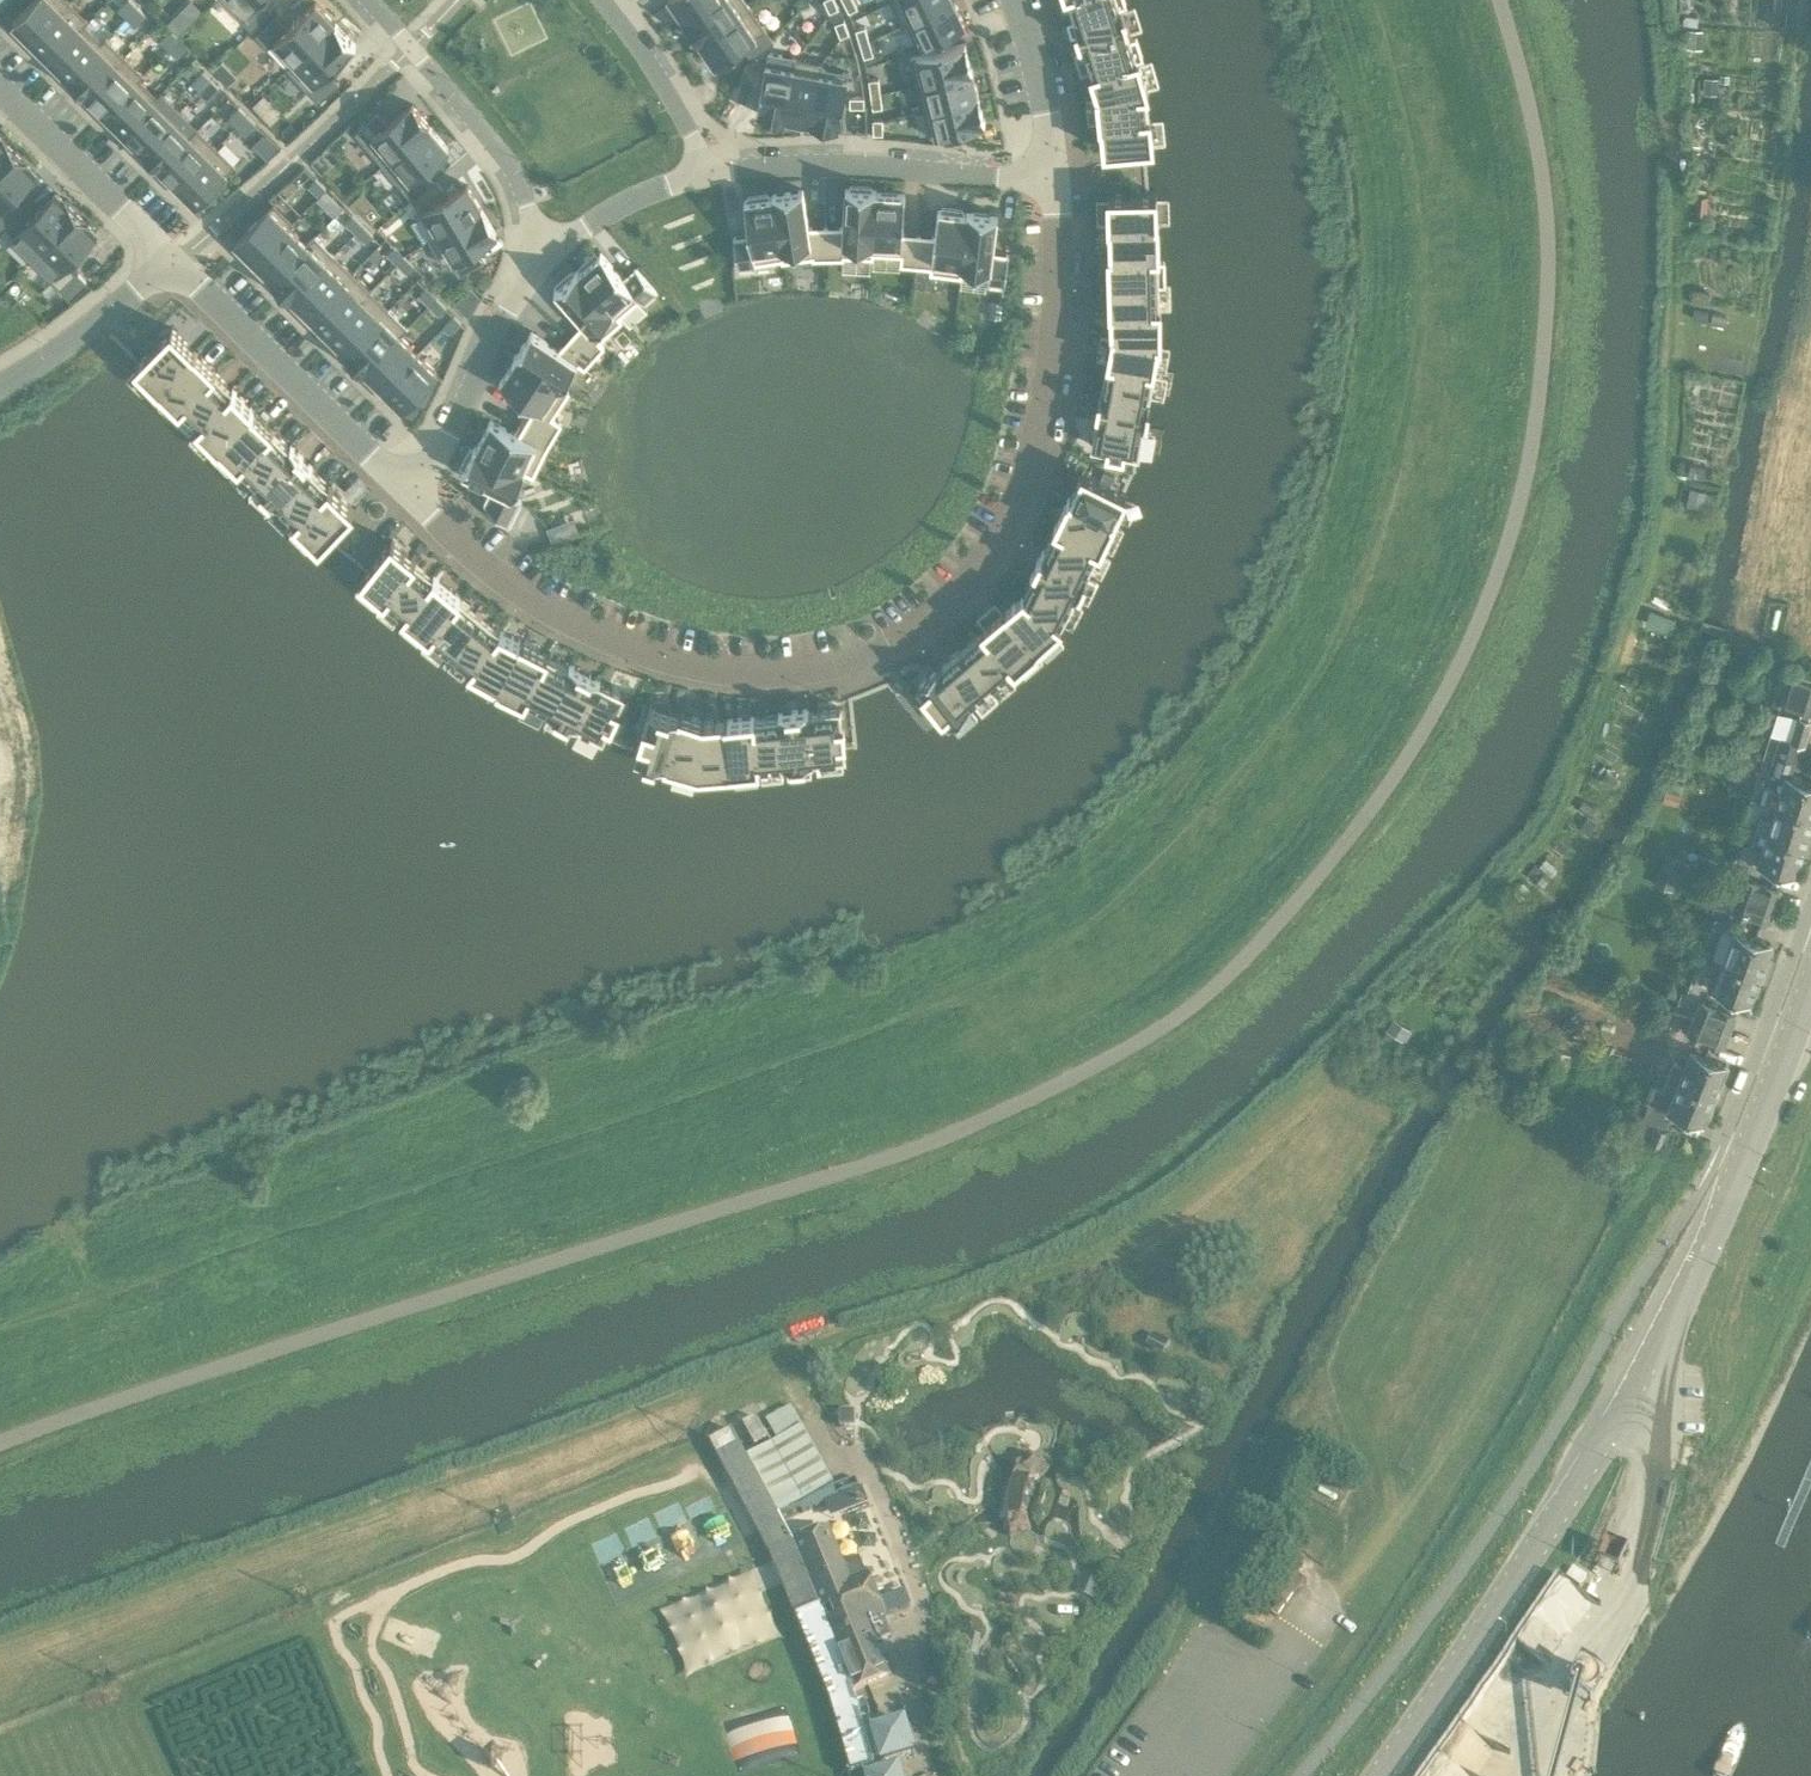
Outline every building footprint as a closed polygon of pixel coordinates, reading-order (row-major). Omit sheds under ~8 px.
[(13,20),(32,40),(70,1),(69,0),(33,0),(13,20)] [(138,6),(131,0),(127,0),(119,8),(127,17),(138,6)] [(263,0),(223,0),(252,29),(272,9),(263,0)] [(685,20),(713,0),(671,0),(685,20)] [(750,6),(746,0),(713,0),(685,20),(699,41),(750,6)] [(835,0),(825,0),(830,12),(839,8),(835,0)] [(854,0),(843,0),(849,12),(857,7),(854,0)] [(953,0),(893,0),(891,1),(902,24),(953,0)] [(966,24),(954,0),(953,0),(902,24),(903,26),(908,23),(919,47),(966,24)] [(1077,20),(1121,6),(1121,5),(1120,1),(1124,0),(1070,0),(1076,19),(1077,20)] [(70,1),(32,40),(50,58),(84,23),(85,24),(89,20),(70,1)] [(256,34),(268,47),(272,43),(291,63),(291,64),(335,23),(315,1),(288,26),(277,14),(256,34)] [(1085,48),(1085,46),(1129,32),(1130,34),(1132,33),(1122,4),(1121,5),(1121,6),(1077,20),(1076,19),(1074,19),(1075,21),(1069,23),(1073,36),(1079,34),(1083,48),(1085,48)] [(138,6),(127,17),(136,25),(146,15),(138,6)] [(750,6),(699,41),(715,64),(743,46),(751,57),(775,41),(750,6)] [(84,23),(50,58),(69,76),(103,41),(102,41),(106,36),(112,30),(96,13),(89,20),(85,24),(84,23)] [(849,33),(844,20),(835,23),(840,37),(849,33)] [(319,102),(340,82),(329,70),(356,44),(336,23),(335,23),(291,64),(291,63),(286,67),(319,102)] [(869,40),(865,27),(856,29),(860,43),(869,40)] [(169,48),(179,38),(171,29),(161,39),(169,48)] [(1085,48),(1093,71),(1093,72),(1138,58),(1137,57),(1136,54),(1142,52),(1136,34),(1131,36),(1130,34),(1129,32),(1085,46),(1085,48)] [(69,76),(68,76),(87,94),(125,55),(106,36),(102,41),(103,41),(69,76)] [(177,56),(188,46),(179,38),(169,48),(177,56)] [(873,54),(869,40),(860,43),(864,57),(873,54)] [(966,42),(911,56),(918,84),(972,70),(966,42)] [(125,55),(87,94),(105,112),(139,78),(140,79),(144,74),(125,55)] [(1098,93),(1099,94),(1147,89),(1147,91),(1149,91),(1139,56),(1137,57),(1138,58),(1093,72),(1093,71),(1092,71),(1092,73),(1098,93)] [(757,113),(785,118),(797,57),(795,57),(793,68),(766,63),(757,113)] [(785,118),(811,122),(822,62),(797,57),(785,118)] [(839,128),(849,72),(822,67),(823,62),(822,62),(811,122),(839,128)] [(918,84),(924,109),(979,95),(972,70),(918,84)] [(192,81),(201,89),(211,79),(202,71),(192,81)] [(139,78),(105,112),(124,130),(154,100),(155,101),(159,97),(140,79),(139,78)] [(211,79),(201,89),(209,98),(219,87),(211,79)] [(881,93),(879,79),(869,80),(871,94),(881,93)] [(1098,93),(1101,123),(1102,123),(1102,121),(1149,117),(1149,115),(1147,91),(1147,89),(1099,94),(1098,93)] [(882,107),(881,93),(871,94),(873,109),(882,107)] [(979,95),(924,109),(931,136),(985,123),(979,95)] [(850,97),(850,107),(865,107),(865,97),(850,97)] [(154,100),(124,130),(142,149),(172,118),(155,101),(154,100)] [(383,164),(430,125),(412,103),(388,123),(378,110),(356,132),(383,164)] [(237,125),(247,115),(239,107),(229,117),(237,125)] [(256,124),(247,115),(237,125),(246,134),(256,124)] [(1102,121),(1102,123),(1104,150),(1154,145),(1151,115),(1149,115),(1149,117),(1102,121)] [(142,149),(160,167),(191,136),(190,135),(172,118),(142,149)] [(873,119),(874,134),(883,134),(883,119),(873,119)] [(383,164),(412,198),(435,179),(425,167),(448,147),(430,125),(383,164)] [(191,136),(160,167),(179,185),(217,146),(198,127),(190,135),(191,136)] [(15,152),(0,137),(0,167),(15,152)] [(217,146),(179,185),(198,204),(236,165),(217,146)] [(4,225),(24,205),(14,194),(36,172),(15,152),(0,167),(0,221),(4,225)] [(320,196),(326,189),(316,179),(309,185),(320,196)] [(420,212),(434,236),(429,238),(430,240),(482,209),(468,184),(449,195),(435,179),(412,198),(422,211),(420,212)] [(827,227),(827,258),(844,258),(844,255),(873,257),(873,253),(872,253),(876,192),(877,192),(877,190),(872,189),(872,186),(851,185),(851,188),(846,188),(844,227),(827,227)] [(326,189),(320,196),(330,206),(337,199),(326,189)] [(774,196),(783,258),(782,258),(782,261),(813,256),(813,258),(827,258),(827,227),(809,227),(803,189),(772,194),(773,196),(774,196)] [(14,235),(34,254),(34,255),(77,212),(56,192),(34,215),(24,205),(4,225),(14,235)] [(379,212),(363,192),(351,202),(369,220),(379,212)] [(901,264),(917,266),(919,235),(903,233),(905,193),(877,192),(876,192),(872,253),(873,253),(901,254),(901,264)] [(756,262),(782,258),(783,258),(774,196),(773,196),(769,196),(768,193),(748,197),(748,200),(744,200),(749,234),(733,237),(738,269),(756,266),(756,262)] [(1146,193),(1108,194),(1109,223),(1157,222),(1157,220),(1158,220),(1157,193),(1156,193),(1149,193),(1146,193)] [(274,202),(236,242),(255,261),(294,221),(274,202)] [(935,236),(919,235),(917,266),(931,267),(931,272),(961,276),(963,267),(961,267),(968,213),(967,213),(963,213),(963,209),(943,207),(942,210),(938,209),(935,236)] [(477,244),(497,233),(482,209),(430,240),(444,264),(452,260),(460,274),(486,259),(477,244)] [(961,267),(963,267),(989,270),(988,284),(1005,286),(1009,254),(993,252),(998,215),(967,211),(967,213),(968,213),(961,267)] [(77,212),(34,255),(34,254),(30,258),(50,279),(71,300),(88,283),(67,262),(97,233),(77,212)] [(363,225),(353,215),(346,222),(356,232),(363,225)] [(1157,222),(1109,223),(1109,225),(1110,225),(1111,253),(1109,253),(1109,255),(1157,253),(1158,255),(1160,255),(1159,220),(1158,220),(1157,220),(1157,222)] [(294,221),(255,261),(273,279),(316,235),(315,235),(307,243),(291,226),(295,222),(294,221)] [(363,225),(356,232),(366,242),(373,235),(363,225)] [(316,235),(273,279),(292,297),(334,254),(316,235)] [(398,263),(405,256),(395,246),(388,253),(398,263)] [(578,271),(618,317),(619,316),(639,298),(644,303),(657,291),(636,267),(624,278),(601,252),(598,254),(596,252),(580,266),(582,268),(579,271),(578,271)] [(1157,253),(1109,255),(1110,282),(1158,281),(1158,279),(1165,279),(1165,256),(1158,257),(1158,255),(1157,253)] [(334,254),(292,297),(310,315),(353,272),(334,254)] [(405,256),(398,263),(408,273),(415,266),(405,256)] [(622,320),(619,316),(618,317),(578,271),(579,271),(578,269),(574,272),(572,270),(556,284),(558,286),(555,290),(583,323),(571,336),(595,357),(604,346),(599,340),(622,320)] [(353,272),(310,315),(328,333),(371,290),(353,272)] [(1158,281),(1110,282),(1110,309),(1159,308),(1159,306),(1159,303),(1158,281)] [(437,298),(426,288),(419,294),(430,305),(437,298)] [(371,290),(328,333),(347,351),(389,308),(371,290)] [(430,305),(440,315),(447,308),(437,298),(430,305)] [(1159,308),(1110,309),(1110,311),(1112,311),(1112,332),(1159,340),(1159,342),(1161,342),(1161,306),(1159,306),(1159,308)] [(389,308),(347,351),(365,370),(408,326),(389,308)] [(455,316),(445,326),(452,333),(462,323),(455,316)] [(408,326),(365,370),(383,388),(418,353),(401,335),(409,327),(408,326)] [(137,362),(136,363),(160,387),(161,385),(195,351),(172,327),(137,362)] [(561,387),(562,386),(578,363),(585,367),(595,357),(571,336),(559,350),(531,331),(515,355),(561,387)] [(1113,333),(1108,359),(1154,367),(1159,342),(1159,340),(1112,332),(1112,334),(1113,333)] [(161,385),(160,387),(180,407),(181,406),(180,405),(215,370),(195,351),(161,385)] [(418,353),(383,388),(403,407),(413,396),(417,400),(431,386),(427,382),(437,372),(418,353)] [(561,387),(515,355),(514,356),(516,358),(500,381),(535,405),(527,419),(554,435),(562,423),(552,416),(569,391),(562,386),(561,387)] [(1101,388),(1101,390),(1148,398),(1149,397),(1149,395),(1153,370),(1154,367),(1108,359),(1103,388),(1101,388)] [(215,370),(180,405),(181,406),(199,423),(200,424),(234,389),(233,388),(232,389),(215,372),(216,371),(215,370)] [(199,423),(197,424),(219,445),(220,445),(220,444),(219,443),(254,408),(234,389),(200,424),(199,423)] [(1101,390),(1096,416),(1143,425),(1143,427),(1145,427),(1151,397),(1149,397),(1148,398),(1101,390)] [(254,408),(219,443),(220,444),(220,445),(239,464),(240,463),(239,462),(272,428),(254,410),(255,409),(254,408)] [(1098,418),(1093,445),(1107,448),(1107,450),(1109,450),(1106,462),(1133,470),(1136,453),(1138,453),(1139,452),(1143,428),(1143,427),(1143,425),(1096,416),(1095,418),(1098,418)] [(533,476),(534,474),(547,448),(554,435),(527,419),(519,434),(490,419),(478,445),(477,446),(525,470),(525,471),(533,476)] [(272,428),(239,462),(240,463),(257,480),(258,481),(292,447),(291,446),(290,447),(272,430),(273,429),(272,428)] [(525,470),(477,446),(478,445),(476,444),(475,445),(473,449),(471,447),(461,466),(464,467),(462,472),(492,487),(484,503),(509,526),(522,500),(513,495),(525,471),(525,470)] [(257,480),(255,481),(277,503),(279,502),(277,500),(312,466),(292,447),(258,481),(257,480)] [(312,466),(277,500),(279,502),(296,518),(297,519),(330,486),(329,485),(328,485),(311,468),(313,467),(312,466)] [(1104,470),(1100,479),(1111,484),(1115,476),(1104,470)] [(1070,495),(1069,496),(1113,517),(1115,518),(1115,517),(1114,517),(1126,492),(1125,491),(1122,490),(1111,484),(1100,479),(1083,471),(1071,495),(1070,495)] [(296,518),(295,519),(320,544),(326,538),(354,509),(330,486),(297,519),(296,518)] [(1069,496),(1055,525),(1099,546),(1098,547),(1100,548),(1101,547),(1115,518),(1113,517),(1069,496)] [(1044,548),(1043,549),(1087,570),(1098,547),(1099,546),(1055,525),(1054,526),(1056,527),(1046,549),(1044,548)] [(366,571),(361,577),(385,596),(386,596),(384,595),(414,558),(392,540),(366,571)] [(1043,549),(1031,574),(1075,595),(1087,570),(1043,549)] [(414,558),(384,595),(386,596),(404,611),(406,612),(436,575),(435,574),(434,575),(415,560),(416,559),(414,558)] [(1024,593),(1022,594),(1060,624),(1075,595),(1031,574),(1031,575),(1032,576),(1024,593)] [(404,611),(404,612),(431,634),(431,633),(430,632),(460,595),(436,575),(406,612),(404,611)] [(1006,607),(1004,608),(1036,645),(1060,624),(1022,594),(1006,608),(1006,607)] [(460,595),(430,632),(431,633),(451,649),(480,613),(461,597),(461,596),(460,595)] [(1004,608),(984,626),(1015,663),(1036,645),(1004,608)] [(480,613),(451,649),(452,650),(470,664),(471,665),(472,666),(502,630),(501,629),(500,629),(480,613)] [(984,629),(961,648),(991,684),(1015,663),(984,626),(982,627),(984,629)] [(471,665),(470,666),(496,681),(499,682),(499,681),(501,682),(523,639),(522,638),(521,639),(502,630),(472,666),(471,665)] [(499,682),(498,683),(501,685),(525,697),(526,695),(525,695),(547,652),(523,639),(501,682),(499,681),(499,682)] [(940,663),(939,664),(970,701),(991,684),(961,648),(941,665),(940,663)] [(547,652),(525,695),(526,695),(528,696),(548,706),(549,707),(571,664),(570,663),(569,665),(547,654),(548,652),(547,652)] [(548,706),(547,708),(577,724),(578,723),(577,722),(599,679),(571,664),(549,707),(548,706)] [(939,664),(917,683),(942,712),(944,715),(948,720),(970,701),(939,664)] [(599,679),(577,722),(578,723),(603,735),(604,732),(610,722),(611,723),(619,708),(617,707),(624,694),(600,681),(601,679),(599,679)] [(636,749),(666,759),(667,759),(682,712),(680,712),(680,713),(650,704),(637,745),(636,749)] [(809,709),(807,709),(812,758),(814,757),(845,754),(845,747),(844,744),(844,739),(846,739),(844,722),(842,722),(841,707),(809,711),(809,709)] [(807,709),(780,712),(785,760),(784,761),(784,762),(814,759),(814,757),(812,758),(807,709)] [(666,759),(665,760),(699,770),(699,768),(704,719),(682,712),(667,759),(666,759)] [(755,715),(753,716),(758,763),(784,761),(785,760),(780,712),(779,712),(779,714),(755,717),(755,715)] [(728,717),(726,717),(731,766),(733,766),(734,766),(758,763),(753,716),(728,718),(728,717)] [(699,768),(699,770),(733,767),(733,766),(731,766),(726,717),(704,719),(699,768)] [(1810,815),(1810,783),(1792,777),(1801,743),(1806,744),(1810,727),(1810,721),(1799,717),(1792,740),(1780,737),(1770,770),(1787,775),(1782,793),(1773,789),(1768,803),(1778,806),(1778,805),(1810,815)] [(1758,830),(1805,845),(1810,824),(1810,815),(1778,805),(1778,806),(1773,821),(1762,817),(1758,830)] [(1805,845),(1758,830),(1754,844),(1765,847),(1760,864),(1795,875),(1805,845)] [(1745,877),(1739,894),(1775,906),(1781,890),(1745,877)] [(1775,906),(1739,894),(1734,910),(1770,923),(1775,906)] [(1723,932),(1715,955),(1726,960),(1761,972),(1772,943),(1737,930),(1736,932),(1728,930),(1723,932)] [(1726,960),(1715,955),(1710,968),(1721,972),(1715,989),(1750,1001),(1761,972),(1726,960)] [(1701,1000),(1695,1016),(1730,1030),(1737,1013),(1701,1000)] [(1730,1030),(1695,1016),(1688,1032),(1724,1046),(1730,1030)] [(1675,1061),(1670,1074),(1715,1093),(1727,1064),(1692,1050),(1686,1066),(1675,1061)] [(1663,1127),(1671,1108),(1703,1122),(1715,1093),(1670,1074),(1664,1087),(1658,1084),(1651,1100),(1652,1101),(1644,1119),(1642,1118),(1637,1131),(1650,1136),(1663,1142),(1669,1129),(1663,1127)] [(1170,1343),(1154,1334),(1146,1350),(1162,1358),(1170,1343)] [(780,1441),(747,1458),(746,1459),(777,1517),(779,1516),(804,1502),(807,1507),(838,1490),(835,1485),(796,1411),(771,1424),(780,1441)] [(839,1412),(839,1416),(839,1428),(845,1428),(854,1428),(854,1413),(839,1412)] [(755,1446),(769,1438),(757,1417),(744,1425),(755,1446)] [(731,1429),(709,1442),(772,1561),(782,1585),(828,1699),(853,1775),(860,1775),(877,1771),(854,1692),(794,1544),(777,1517),(746,1459),(731,1429)] [(794,1544),(854,1692),(890,1677),(876,1644),(893,1638),(884,1617),(885,1617),(868,1575),(867,1575),(860,1558),(844,1565),(829,1529),(794,1544)] [(903,1723),(874,1732),(883,1762),(912,1753),(903,1723)]
